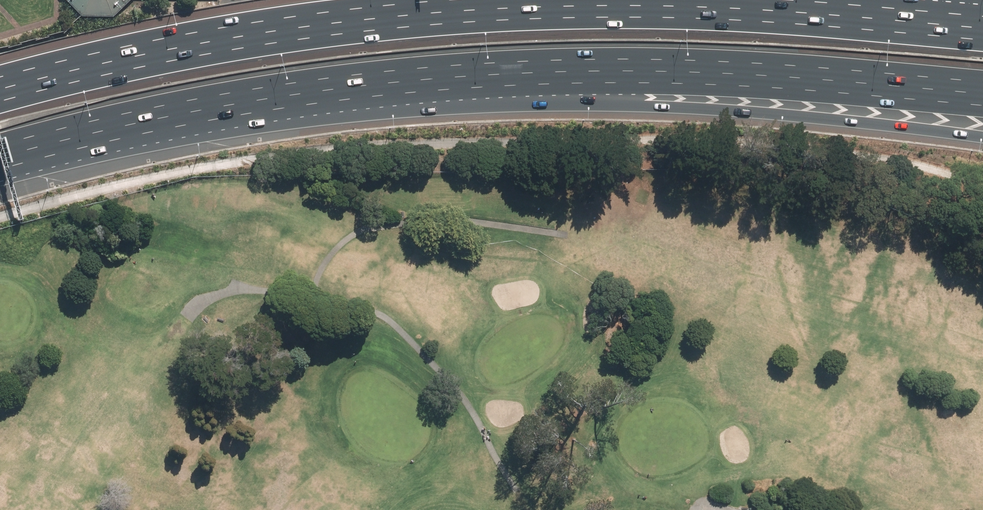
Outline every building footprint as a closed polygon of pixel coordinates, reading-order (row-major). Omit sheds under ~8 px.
[(82,16),(113,16),(131,0),(67,0),(82,16)]
